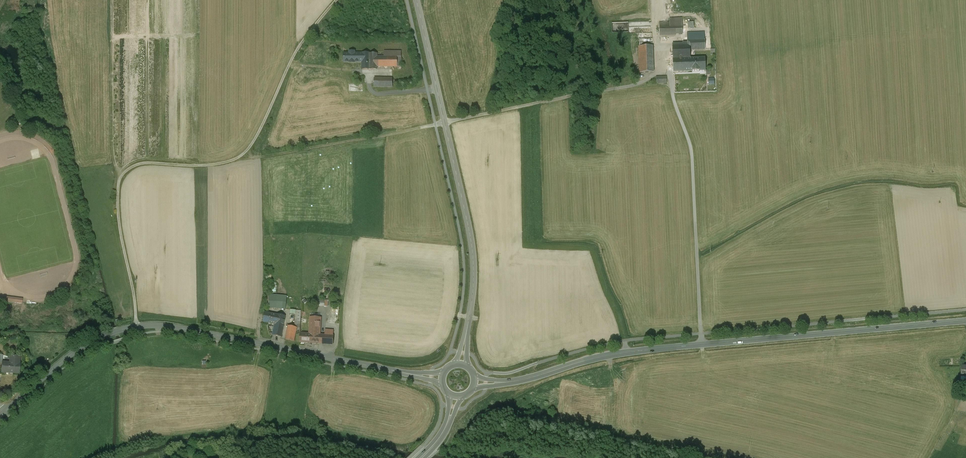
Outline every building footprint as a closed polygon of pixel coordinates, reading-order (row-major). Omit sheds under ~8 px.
[(670,22),(659,22),(660,36),(683,36),(683,17),(670,18),(670,22)] [(672,43),(673,58),(691,57),(691,50),(705,49),(704,31),(687,32),(687,41),(682,41),(682,43),(672,43)] [(638,46),(639,73),(654,73),(653,46),(638,46)] [(370,52),(343,52),(343,62),(362,62),(362,69),(377,69),(377,67),(402,67),(402,51),(384,51),(384,57),(378,57),(378,53),(370,53),(370,52)] [(691,57),(673,58),(673,73),(705,72),(705,70),(704,56),(691,57)] [(666,75),(655,76),(656,84),(666,83),(666,75)] [(392,78),(374,78),(374,88),(392,88),(392,78)] [(276,315),(264,313),(262,322),(274,324),(276,315)] [(285,316),(276,314),(276,315),(274,324),(272,335),(281,337),(285,316)] [(321,318),(309,317),(308,333),(320,334),(321,318)] [(294,327),(288,326),(285,339),(294,341),(296,332),(297,328),(294,327)] [(308,333),(300,332),(299,343),(319,344),(320,334),(308,333)] [(325,335),(320,334),(319,344),(332,345),(333,335),(325,335)] [(20,357),(10,356),(10,363),(2,362),(1,372),(10,373),(10,372),(19,373),(19,374),(20,364),(19,364),(20,357)]
